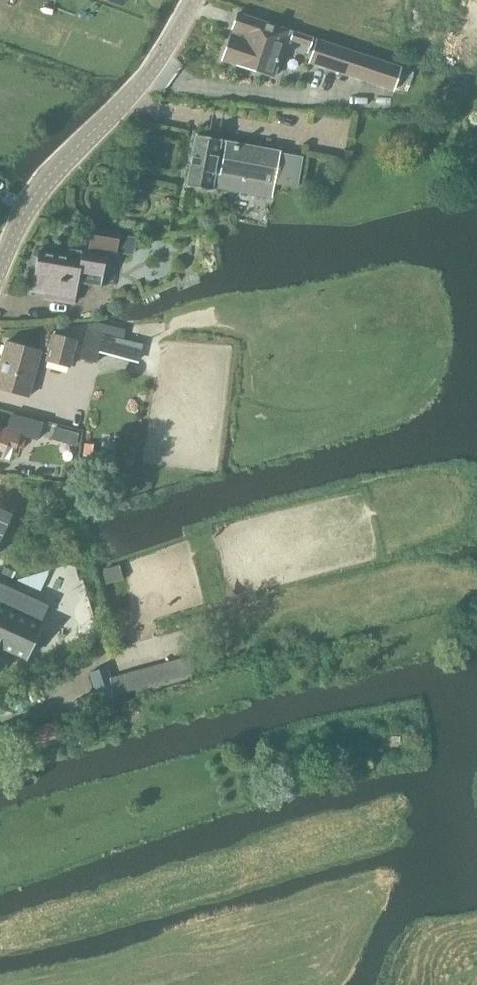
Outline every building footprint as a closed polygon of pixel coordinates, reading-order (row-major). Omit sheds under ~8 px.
[(290,30),(243,15),(238,13),(222,60),(238,65),(239,64),(275,76),(290,30)] [(289,41),(310,47),(313,37),(292,30),(289,41)] [(316,38),(308,63),(393,91),(401,66),(316,38)] [(196,135),(187,187),(211,191),(214,173),(297,189),(303,157),(280,153),(280,152),(220,141),(220,140),(196,135)] [(88,248),(116,253),(119,235),(91,230),(88,248)] [(75,298),(77,283),(100,286),(106,255),(82,251),(80,259),(38,252),(31,291),(45,293),(44,300),(74,305),(75,298)] [(138,364),(144,343),(104,332),(103,336),(85,332),(79,359),(97,364),(99,354),(138,364)] [(46,361),(70,367),(77,341),(53,334),(46,361)] [(29,397),(41,351),(6,342),(1,359),(3,360),(0,372),(0,389),(29,397)] [(6,445),(16,447),(16,446),(23,448),(26,436),(37,440),(42,422),(11,413),(7,429),(0,427),(0,458),(2,459),(6,445)] [(54,428),(52,438),(75,445),(78,434),(54,428)] [(85,443),(84,455),(92,456),(93,444),(85,443)] [(23,524),(0,515),(0,554),(9,557),(23,524)] [(119,566),(102,570),(106,584),(122,579),(119,566)] [(15,572),(4,567),(1,573),(12,578),(15,572)] [(39,591),(49,570),(16,579),(16,580),(39,591)] [(49,605),(0,583),(0,647),(26,659),(41,626),(39,625),(49,605)] [(111,678),(116,695),(194,674),(190,658),(111,678)] [(116,695),(111,678),(107,667),(91,672),(100,701),(116,695)] [(0,698),(0,714),(12,710),(8,696),(0,698)] [(35,745),(62,736),(58,721),(30,729),(35,745)]
